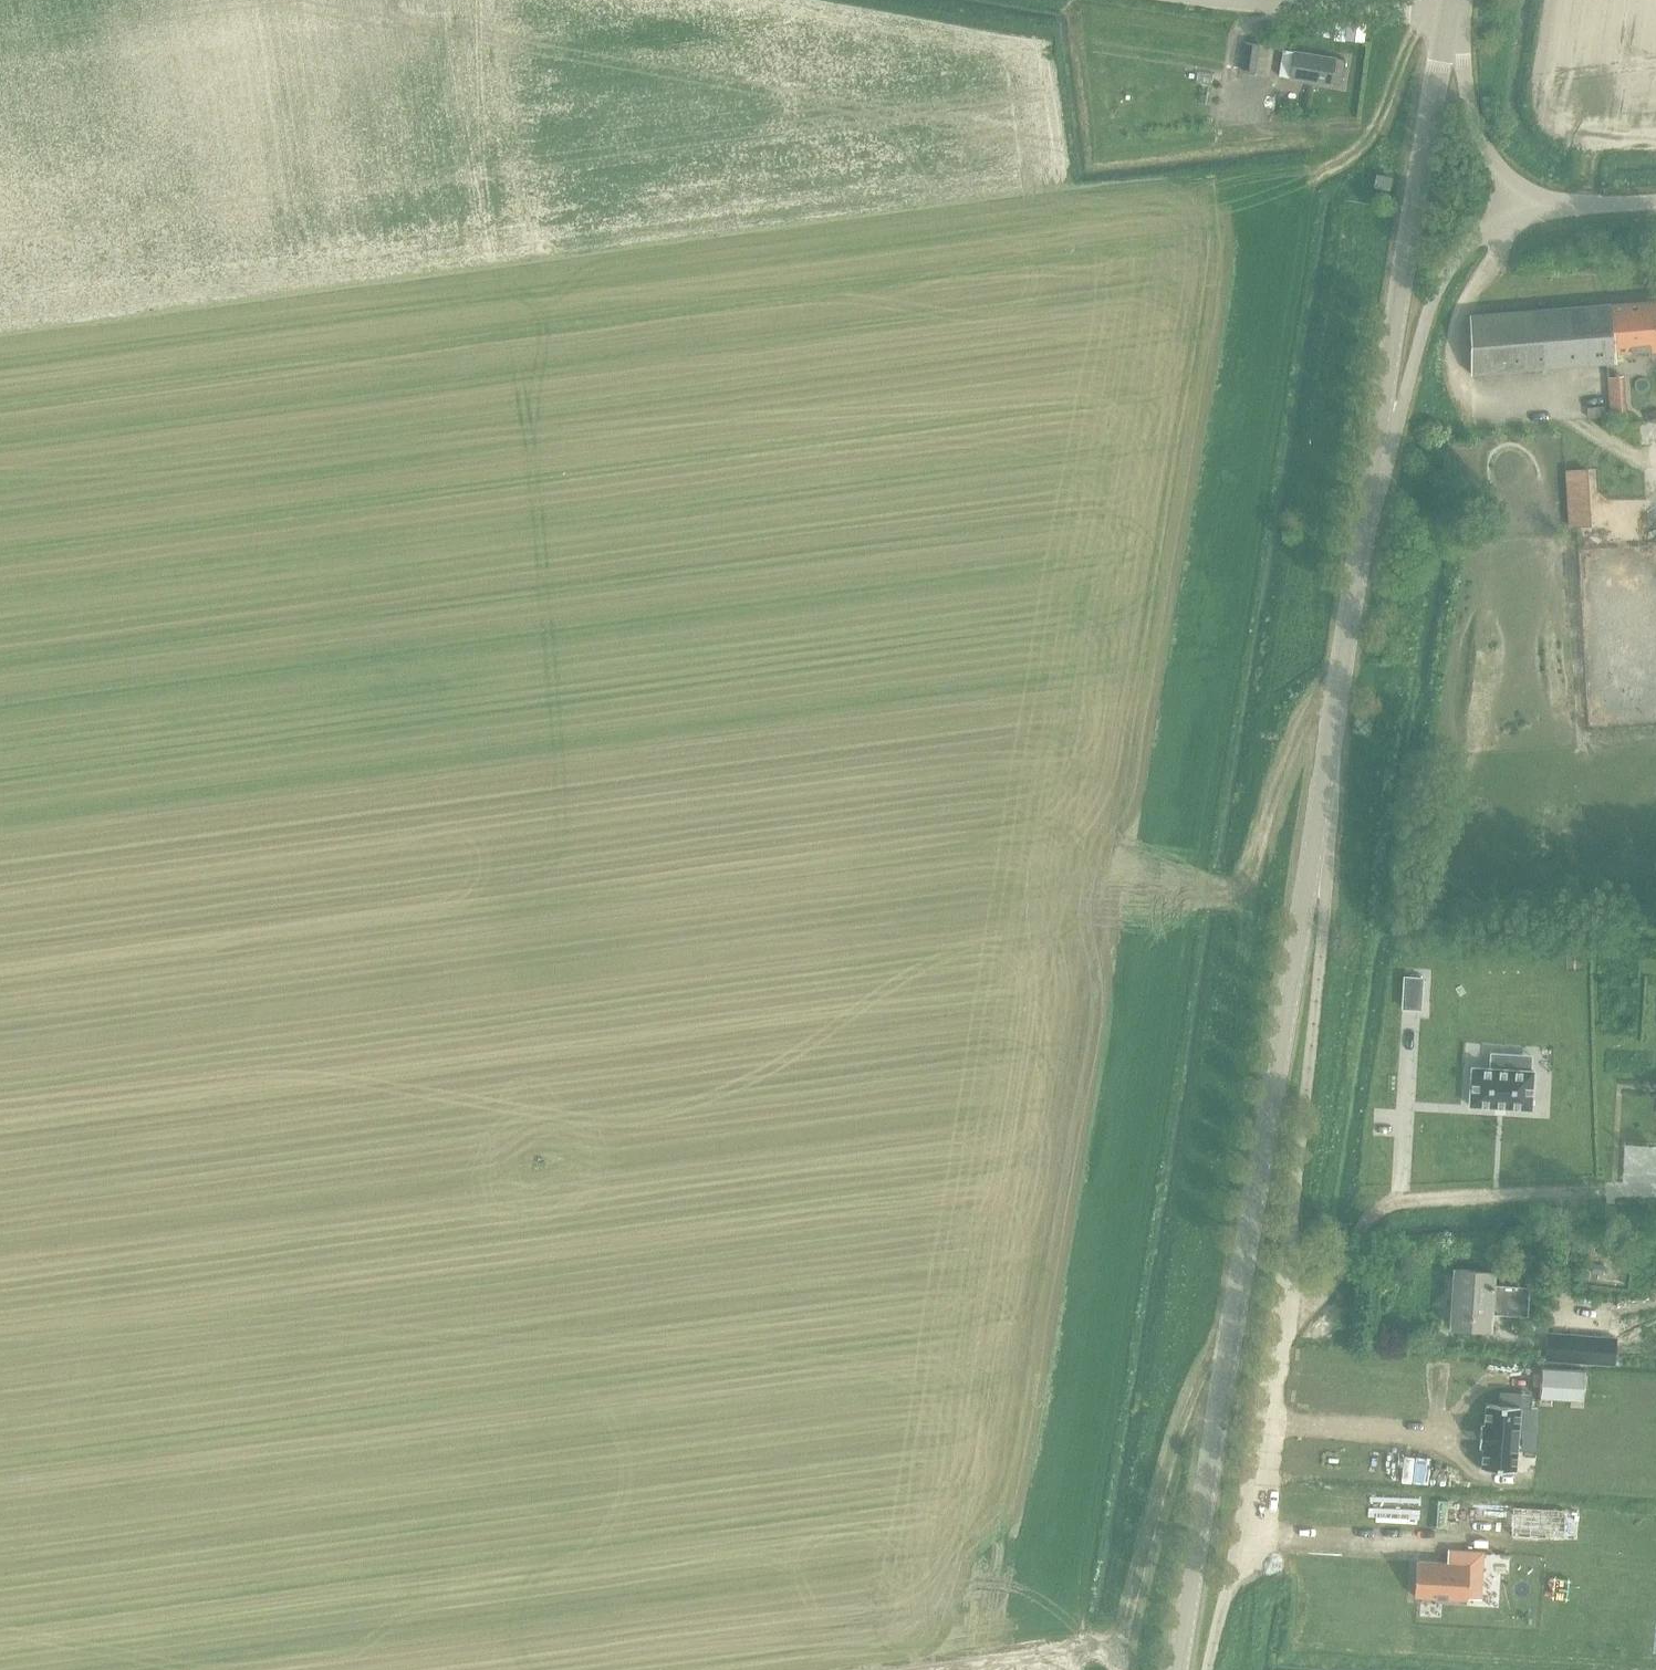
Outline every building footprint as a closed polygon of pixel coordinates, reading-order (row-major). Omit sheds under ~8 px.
[(1239,68),(1266,73),(1271,45),(1243,41),(1239,68)] [(1286,76),(1339,84),(1343,60),(1334,59),(1308,54),(1281,50),(1277,74),(1286,75),(1286,76)] [(1375,184),(1389,187),(1391,176),(1377,174),(1375,184)] [(1655,350),(1655,301),(1609,305),(1608,303),(1468,315),(1473,373),(1615,361),(1615,359),(1621,359),(1620,353),(1655,350)] [(1607,376),(1610,414),(1626,413),(1623,375),(1607,376)] [(1605,406),(1586,407),(1587,417),(1605,415),(1605,406)] [(1587,470),(1587,467),(1565,469),(1568,527),(1591,525),(1587,470)] [(1612,488),(1615,514),(1650,510),(1647,484),(1612,488)] [(1402,975),(1400,1006),(1419,1007),(1421,976),(1402,975)] [(1470,1064),(1467,1106),(1531,1110),(1533,1069),(1508,1067),(1509,1052),(1487,1051),(1486,1066),(1470,1064)] [(1595,1264),(1594,1272),(1603,1273),(1604,1265),(1595,1264)] [(1450,1325),(1489,1327),(1491,1313),(1527,1315),(1529,1286),(1493,1284),(1493,1272),(1454,1269),(1450,1325)] [(1548,1332),(1546,1360),(1614,1364),(1616,1337),(1548,1332)] [(1536,1367),(1534,1398),(1579,1401),(1581,1369),(1536,1367)] [(1481,1424),(1479,1446),(1483,1446),(1482,1468),(1515,1470),(1518,1429),(1528,1429),(1530,1407),(1520,1406),(1521,1393),(1500,1392),(1499,1404),(1486,1403),(1485,1425),(1481,1424)] [(1655,1463),(1655,1421),(1531,1415),(1529,1457),(1655,1463)] [(1414,1563),(1413,1599),(1464,1601),(1464,1593),(1479,1594),(1481,1552),(1446,1550),(1445,1565),(1414,1563)]
